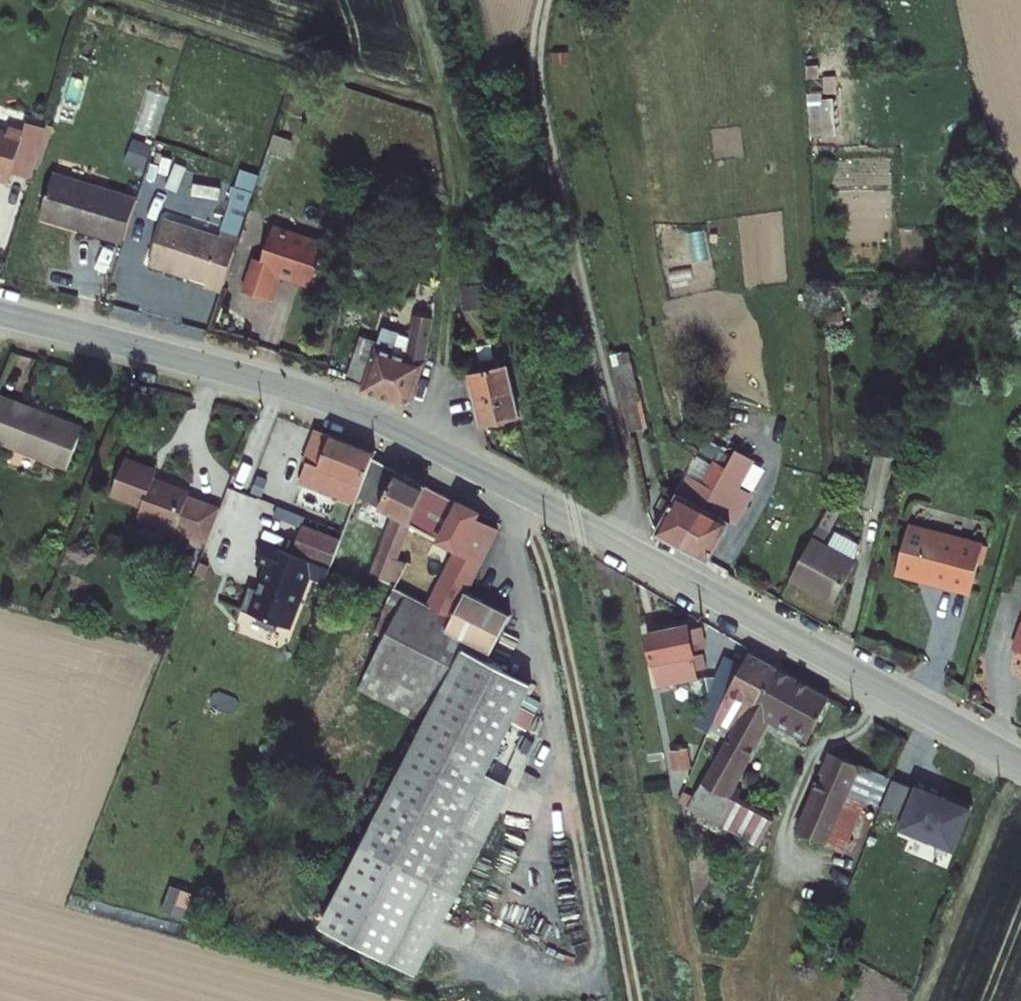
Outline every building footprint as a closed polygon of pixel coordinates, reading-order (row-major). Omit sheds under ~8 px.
[(822,95),(808,95),(807,139),(836,140),(837,77),(822,77),(822,95)] [(0,122),(0,164),(1,164),(0,166),(0,168),(15,172),(18,164),(37,169),(51,120),(31,114),(29,121),(15,117),(13,125),(0,122)] [(143,185),(62,161),(51,201),(90,212),(88,218),(129,230),(143,185)] [(228,225),(171,210),(160,250),(216,267),(213,275),(228,280),(247,221),(231,216),(228,225)] [(325,236),(276,221),(263,261),(256,258),(247,286),(276,295),(284,268),(295,272),(296,280),(316,286),(321,268),(325,269),(327,260),(324,259),(327,250),(325,236)] [(841,237),(842,258),(888,257),(887,236),(841,237)] [(446,287),(433,282),(413,347),(395,340),(408,295),(396,290),(385,326),(368,321),(352,366),(371,372),(369,380),(414,395),(446,287)] [(519,356),(483,365),(498,419),(533,410),(519,356)] [(0,378),(0,379),(0,428),(76,456),(92,413),(0,378)] [(363,484),(379,443),(380,435),(320,414),(309,445),(313,447),(305,467),(361,488),(363,484)] [(137,442),(122,477),(151,488),(146,500),(213,527),(225,494),(197,483),(199,478),(161,462),(164,451),(137,442)] [(433,472),(379,443),(363,484),(400,502),(389,536),(396,540),(392,550),(401,554),(415,519),(433,472)] [(895,450),(878,447),(866,498),(883,502),(895,450)] [(699,493),(683,484),(663,525),(686,538),(727,459),(719,454),(699,493)] [(734,463),(727,459),(686,538),(712,552),(732,511),(714,501),(734,463)] [(401,576),(416,583),(461,605),(471,581),(498,519),(476,507),(480,498),(433,472),(415,519),(468,542),(456,571),(414,549),(401,576)] [(909,516),(895,562),(919,569),(920,565),(930,568),(934,573),(969,583),(982,537),(909,516)] [(347,533),(307,518),(297,546),(336,560),(347,533)] [(824,538),(810,529),(788,567),(820,585),(849,530),(834,520),(824,538)] [(859,536),(849,530),(820,585),(835,594),(854,556),(850,554),(859,536)] [(336,560),(297,546),(269,536),(262,555),(273,559),(264,584),(255,581),(247,604),(291,619),(298,600),(304,597),(315,567),(331,573),(336,560)] [(517,603),(471,581),(461,605),(419,702),(441,712),(414,768),(482,799),(501,757),(543,666),(499,646),(517,603)] [(416,583),(372,682),(419,702),(461,605),(416,583)] [(703,638),(699,615),(688,615),(687,611),(650,617),(660,672),(693,669),(689,639),(703,638)] [(1013,640),(1020,643),(1020,615),(1013,640)] [(747,635),(739,652),(714,702),(719,705),(736,679),(746,684),(760,691),(779,653),(747,635)] [(739,652),(718,640),(684,707),(706,720),(714,702),(739,652)] [(831,681),(779,653),(760,691),(746,684),(691,793),(760,831),(773,804),(742,788),(748,776),(736,768),(771,698),(811,719),(831,681)] [(832,748),(801,829),(830,841),(849,788),(869,795),(879,799),(880,798),(889,774),(832,748)] [(530,770),(501,757),(482,799),(510,812),(530,770)] [(477,811),(482,799),(414,768),(345,916),(440,960),(504,824),(477,811)] [(914,780),(891,770),(889,774),(880,798),(902,807),(896,821),(927,834),(928,831),(952,841),(971,796),(947,786),(946,790),(935,785),(936,783),(916,775),(914,780)] [(869,795),(849,788),(830,841),(849,847),(869,795)] [(510,812),(482,799),(477,811),(504,824),(510,812)]
